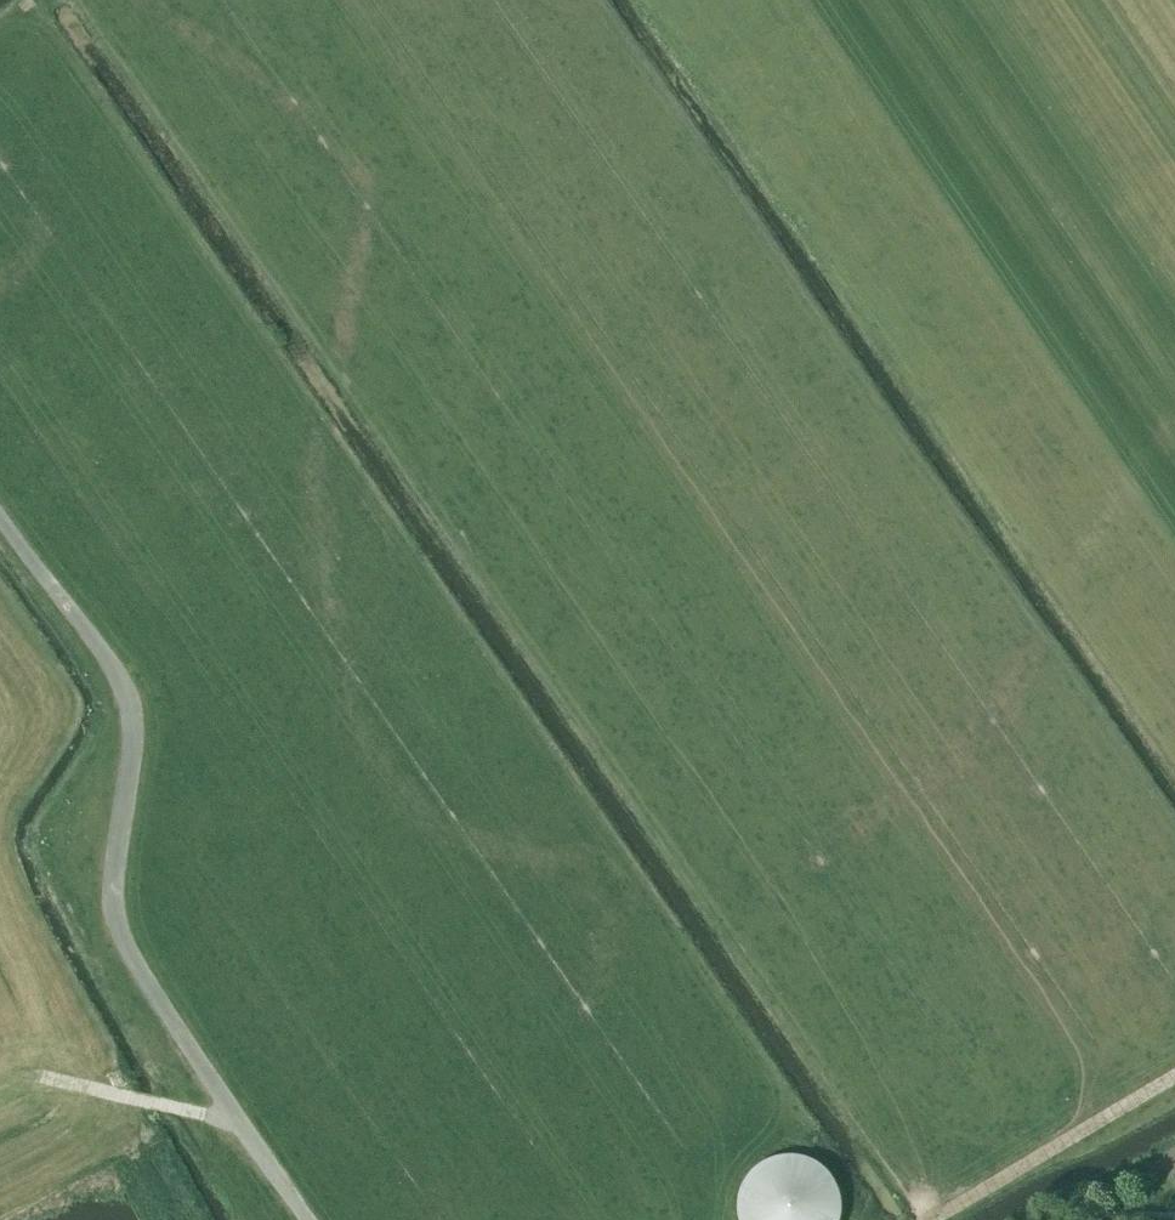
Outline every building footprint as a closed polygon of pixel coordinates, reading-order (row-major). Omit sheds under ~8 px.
[(843,1182),(793,1168),(785,1197),(770,1193),(763,1219),(833,1219),(843,1182)]
